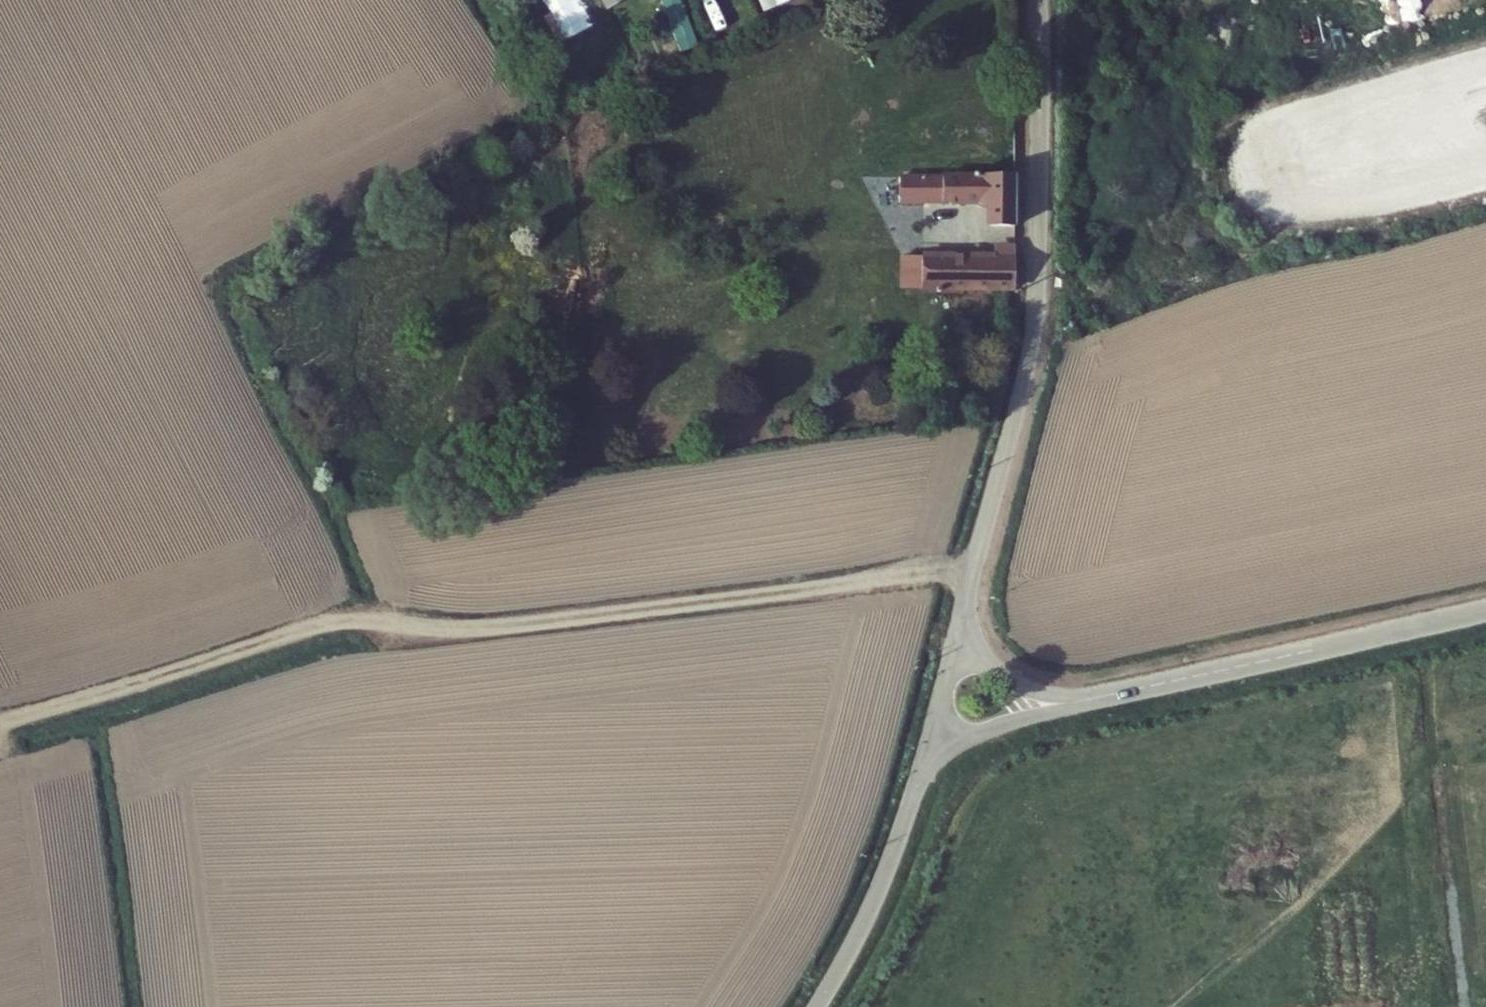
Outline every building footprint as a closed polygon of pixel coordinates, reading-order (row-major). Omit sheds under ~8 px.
[(746,17),(740,0),(705,0),(711,18),(727,12),(731,22),(746,17)] [(1425,31),(1471,10),(1466,0),(1429,0),(1414,7),(1425,31)] [(1017,221),(1017,172),(898,173),(898,201),(991,200),(991,222),(1017,221)] [(1017,290),(1017,243),(995,243),(995,252),(932,251),(921,248),(920,289),(1017,290)]
